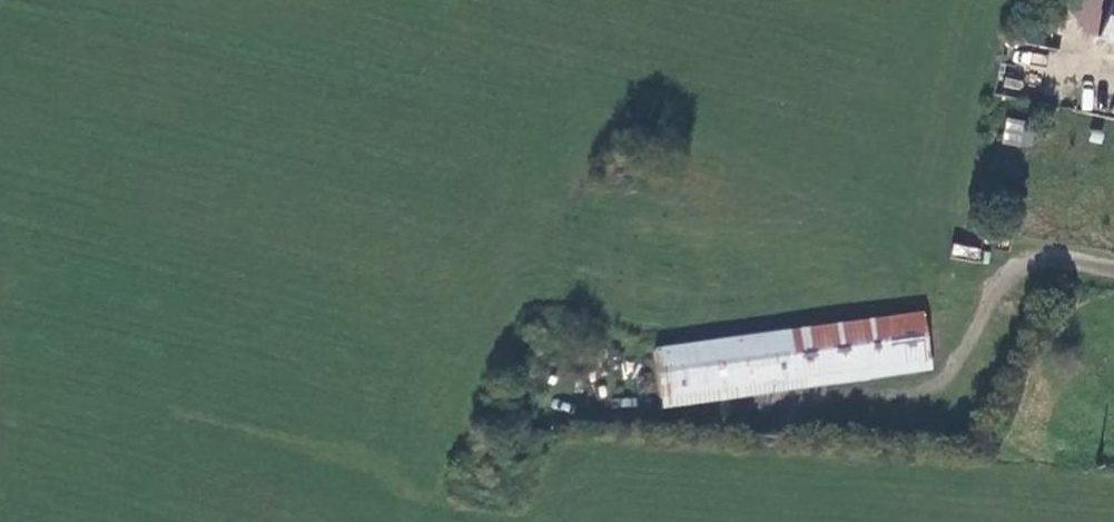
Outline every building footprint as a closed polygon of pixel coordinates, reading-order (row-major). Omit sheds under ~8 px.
[(1100,34),(1113,39),(1113,0),(1111,0),(1100,34)] [(1006,116),(1001,143),(1025,148),(1030,121),(1006,116)] [(983,258),(984,248),(954,244),(953,255),(983,258)] [(661,401),(943,360),(937,308),(653,351),(661,401)]
